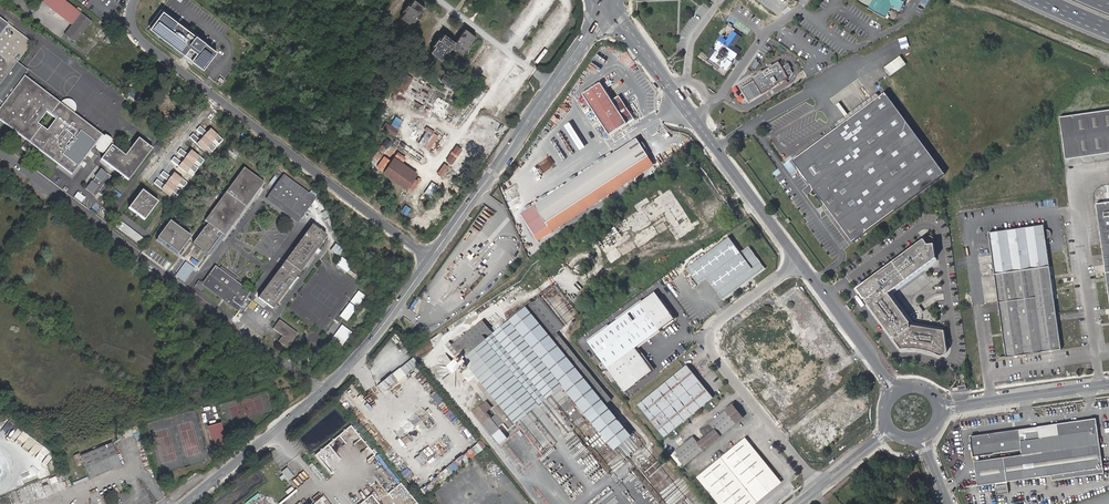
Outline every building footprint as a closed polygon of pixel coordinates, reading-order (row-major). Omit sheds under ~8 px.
[(72,23),(81,11),(66,0),(45,0),(44,1),(72,23)] [(403,13),(400,18),(411,26),(425,8),(414,0),(413,0),(410,4),(409,6),(408,4),(403,10),(405,11),(403,13)] [(869,9),(885,18),(892,6),(901,11),(907,0),(874,0),(869,9)] [(195,34),(161,8),(148,25),(185,53),(192,58),(191,59),(194,61),(203,68),(217,50),(205,42),(205,41),(195,33),(195,34)] [(82,12),(65,34),(76,43),(92,21),(82,12)] [(17,62),(32,42),(0,18),(0,85),(17,62)] [(437,39),(433,44),(435,46),(433,48),(430,52),(441,60),(451,47),(462,55),(465,50),(466,49),(468,50),(473,44),(471,43),(472,41),(476,37),(465,28),(455,42),(444,34),(440,39),(439,41),(437,39)] [(712,50),(707,58),(727,72),(732,64),(732,63),(735,59),(735,60),(741,52),(735,47),(741,38),(733,33),(727,42),(721,38),(716,45),(717,46),(714,51),(712,50)] [(192,64),(194,61),(191,59),(192,58),(185,53),(183,57),(192,64)] [(900,56),(884,68),(890,76),(906,64),(900,56)] [(17,62),(0,85),(0,107),(24,75),(28,70),(17,62)] [(749,89),(754,99),(776,86),(775,85),(787,78),(777,62),(762,72),(756,70),(752,69),(751,73),(749,84),(756,86),(749,89)] [(783,67),(786,72),(791,68),(788,63),(783,67)] [(24,75),(17,85),(15,88),(0,108),(0,120),(27,140),(35,147),(72,175),(80,164),(83,166),(84,165),(82,163),(95,145),(103,135),(74,113),(61,103),(24,75)] [(412,78),(407,75),(400,88),(406,90),(412,78)] [(451,89),(454,84),(443,76),(440,81),(451,89)] [(612,99),(601,82),(583,93),(609,134),(634,118),(619,95),(612,99)] [(131,88),(126,95),(137,102),(141,95),(131,88)] [(793,161),(812,186),(813,185),(816,189),(814,190),(813,191),(812,193),(813,194),(814,196),(816,196),(818,195),(823,201),(848,235),(852,242),(945,174),(886,93),(880,97),(840,126),(793,161)] [(838,122),(840,126),(880,97),(877,93),(838,122)] [(61,103),(74,113),(75,112),(76,110),(76,108),(76,105),(75,104),(74,102),(72,101),(70,100),(67,99),(66,99),(64,100),(62,101),(61,103)] [(561,116),(565,111),(561,108),(557,113),(561,116)] [(1060,117),(1066,159),(1108,153),(1108,110),(1060,117)] [(494,120),(491,125),(497,128),(500,123),(494,120)] [(397,131),(386,123),(382,129),(394,136),(397,131)] [(207,133),(200,127),(197,130),(204,136),(200,140),(193,134),(189,138),(204,151),(207,148),(212,152),(216,147),(212,143),(215,140),(219,144),(223,140),(211,129),(207,133)] [(421,146),(431,150),(437,134),(427,130),(421,146)] [(105,136),(103,135),(95,145),(97,147),(96,148),(97,149),(98,151),(101,153),(104,153),(105,152),(106,153),(112,145),(112,146),(114,143),(112,142),(113,141),(112,140),(112,139),(110,137),(109,136),(107,136),(106,135),(105,136)] [(106,153),(101,160),(129,181),(153,149),(139,138),(125,156),(112,146),(112,145),(106,153)] [(637,138),(596,165),(521,214),(535,235),(630,172),(627,168),(648,155),(637,138)] [(35,147),(27,140),(22,147),(30,153),(35,147)] [(381,144),(378,149),(383,153),(386,148),(381,144)] [(457,157),(462,149),(456,146),(451,153),(457,157)] [(190,170),(195,173),(198,169),(193,165),(196,161),(201,164),(204,160),(189,149),(186,153),(181,149),(177,154),(182,157),(179,161),(174,157),(171,161),(187,174),(190,170)] [(419,162),(423,158),(412,149),(409,153),(419,162)] [(449,154),(436,175),(442,178),(454,157),(449,154)] [(379,166),(383,159),(375,155),(372,162),(379,166)] [(406,188),(417,173),(394,157),(384,172),(406,188)] [(249,179),(261,188),(265,183),(245,168),(206,222),(208,223),(193,243),(207,254),(222,234),(226,237),(251,202),(239,193),(249,179)] [(102,169),(86,190),(96,197),(98,194),(102,196),(112,183),(108,180),(111,176),(102,169)] [(170,177),(163,172),(160,175),(168,181),(164,185),(157,180),(154,184),(170,196),(173,191),(178,195),(181,190),(177,187),(179,184),(184,187),(187,182),(174,173),(170,177)] [(284,174),(268,195),(300,219),(316,198),(284,174)] [(251,202),(261,188),(249,179),(239,193),(251,202)] [(141,189),(128,208),(144,220),(158,202),(141,189)] [(620,241),(663,214),(679,239),(695,229),(671,192),(588,244),(596,257),(601,253),(609,265),(622,257),(616,247),(622,244),(620,241)] [(1108,301),(1108,200),(1096,202),(1108,301)] [(843,238),(848,235),(823,201),(819,204),(843,238)] [(407,215),(410,207),(403,205),(400,213),(407,215)] [(140,245),(144,239),(119,220),(114,226),(140,245)] [(169,221),(157,238),(177,253),(189,236),(169,221)] [(312,225),(258,298),(273,309),(327,236),(312,225)] [(1043,226),(988,234),(994,276),(1049,268),(1043,226)] [(724,297),(729,293),(765,268),(748,245),(740,252),(728,236),(686,267),(698,283),(706,277),(722,299),(724,297)] [(857,289),(901,348),(907,348),(911,347),(920,348),(928,350),(932,351),(941,354),(942,354),(944,354),(946,352),(946,351),(946,349),(945,344),(944,339),(945,339),(944,331),(911,326),(909,324),(910,323),(888,294),(936,259),(933,239),(933,238),(932,237),(931,237),(930,236),(929,236),(928,237),(927,237),(926,238),(927,239),(925,240),(924,239),(857,289)] [(331,250),(338,256),(343,250),(335,244),(331,250)] [(335,265),(346,273),(351,265),(340,258),(335,265)] [(937,262),(936,258),(936,259),(888,294),(910,323),(909,324),(911,326),(944,331),(945,331),(944,328),(915,323),(893,294),(937,262)] [(208,280),(205,278),(201,285),(237,312),(251,294),(214,266),(210,273),(212,274),(208,280)] [(147,268),(144,272),(150,277),(153,273),(147,268)] [(1049,268),(994,276),(999,304),(1035,299),(1053,296),(1049,268)] [(348,301),(356,307),(364,296),(357,290),(348,301)] [(655,292),(588,342),(625,391),(653,370),(637,349),(676,320),(655,292)] [(1043,353),(1061,351),(1053,296),(1035,299),(1043,353)] [(448,342),(444,345),(455,358),(459,354),(460,356),(462,358),(468,365),(470,368),(474,373),(482,383),(489,390),(485,394),(484,394),(492,404),(497,400),(516,424),(561,387),(614,452),(637,434),(556,334),(563,328),(539,297),(532,303),(512,319),(507,324),(497,332),(494,335),(487,327),(483,322),(482,321),(464,335),(460,339),(452,346),(448,342)] [(1035,299),(999,304),(1006,358),(1043,353),(1035,299)] [(512,319),(532,303),(530,301),(510,317),(512,319)] [(346,321),(356,308),(349,303),(339,316),(346,321)] [(365,309),(355,322),(359,326),(369,313),(365,309)] [(757,327),(767,326),(767,317),(756,318),(757,327)] [(493,328),(497,332),(507,324),(504,321),(503,320),(497,325),(493,328)] [(281,337),(277,343),(286,349),(287,347),(288,348),(289,346),(288,345),(296,335),(278,321),(272,330),(281,337)] [(343,327),(333,341),(339,346),(350,331),(343,327)] [(417,357),(433,347),(429,340),(413,351),(417,357)] [(687,365),(638,405),(664,437),(713,398),(687,365)] [(805,396),(805,390),(762,389),(760,390),(763,396),(763,395),(778,420),(786,420),(788,424),(799,418),(799,414),(798,412),(798,407),(802,404),(803,404),(801,401),(803,400),(806,400),(804,397),(805,396)] [(437,404),(442,400),(436,393),(431,397),(437,404)] [(486,402),(474,411),(483,423),(500,444),(507,438),(498,428),(503,424),(508,430),(515,424),(498,403),(491,409),(496,415),(491,419),(485,412),(491,407),(486,402)] [(672,453),(682,465),(742,418),(732,404),(708,423),(713,429),(697,443),(692,437),(672,453)] [(827,413),(807,429),(823,449),(843,433),(827,413)] [(1038,426),(971,437),(973,457),(1021,450),(1022,455),(974,462),(978,486),(1051,476),(1051,481),(1103,473),(1096,419),(1057,424),(1059,436),(1055,436),(1040,438),(1038,426)] [(217,449),(227,446),(220,424),(210,427),(217,449)] [(1057,424),(1038,426),(1040,438),(1055,436),(1059,436),(1057,424)] [(208,427),(214,450),(217,449),(210,427),(208,427)] [(717,503),(751,503),(779,481),(745,438),(696,478),(717,503)] [(81,456),(89,476),(93,474),(94,476),(120,465),(111,443),(81,456)] [(73,455),(77,466),(83,463),(78,452),(73,455)] [(286,470),(280,474),(287,484),(293,479),(286,470)] [(75,484),(88,478),(87,476),(74,481),(75,484)] [(995,487),(996,495),(1008,493),(1007,485),(995,487)]
